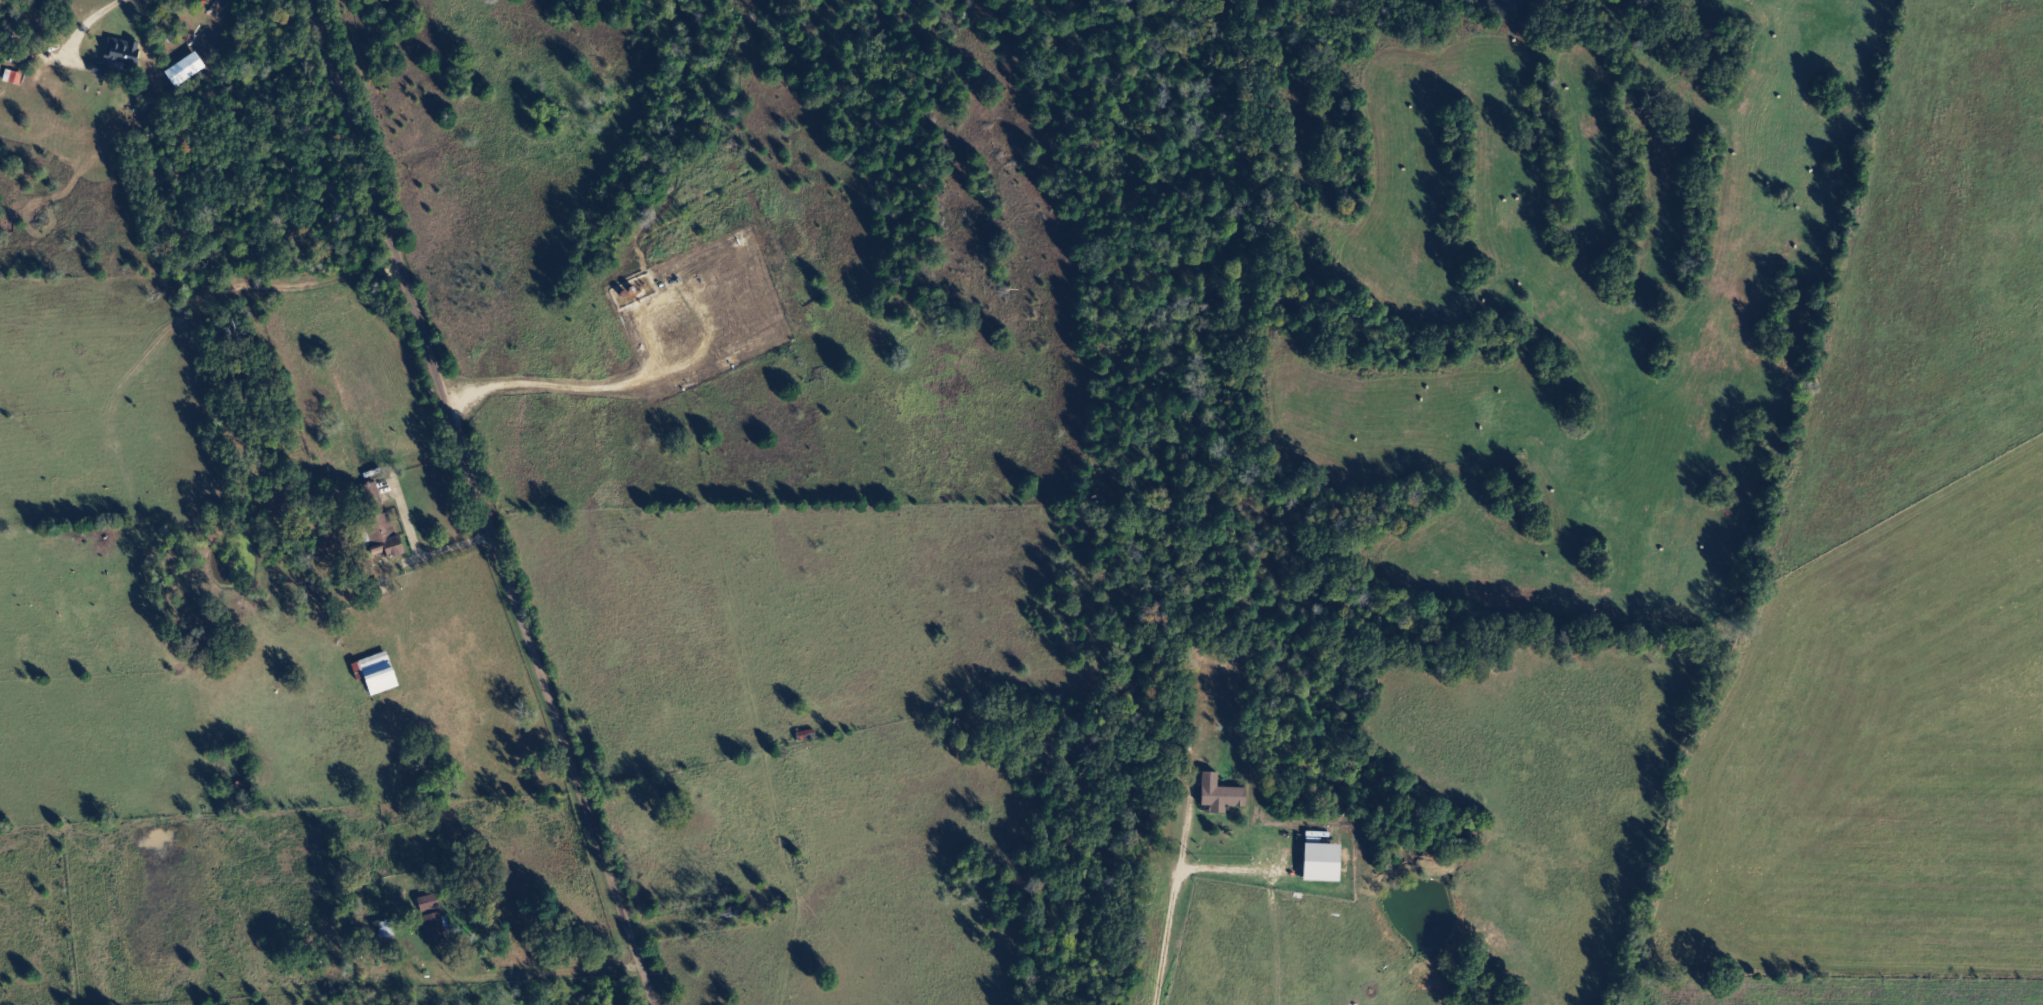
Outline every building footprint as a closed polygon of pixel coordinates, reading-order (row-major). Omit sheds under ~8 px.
[(96,76),(109,79),(112,68),(138,74),(145,46),(112,38),(106,66),(98,64),(96,76)] [(22,87),(25,74),(8,71),(5,83),(22,87)] [(410,556),(404,536),(398,538),(391,514),(363,522),(369,542),(372,541),(377,558),(387,555),(389,562),(410,556)] [(374,697),(403,687),(391,652),(354,664),(360,681),(368,678),(374,697)] [(1221,788),(1221,773),(1205,773),(1204,806),(1214,807),(1214,814),(1229,814),(1229,807),(1248,808),(1249,789),(1221,788)] [(1345,883),(1345,845),(1309,844),(1308,881),(1345,883)] [(426,912),(442,909),(439,895),(423,898),(426,912)] [(426,917),(434,947),(451,943),(442,912),(426,917)]
